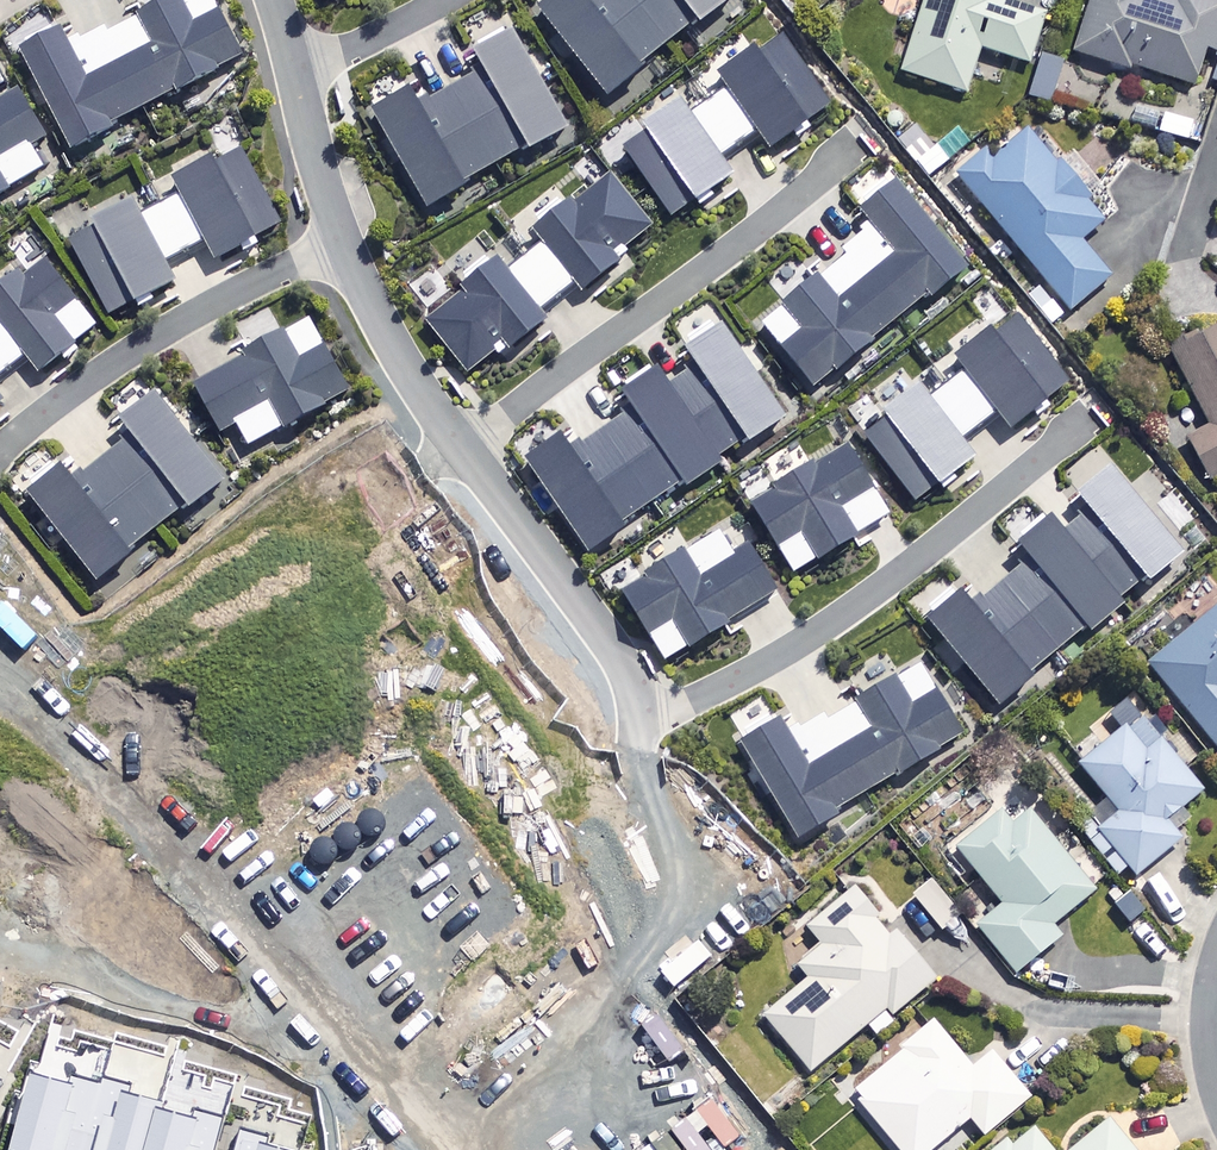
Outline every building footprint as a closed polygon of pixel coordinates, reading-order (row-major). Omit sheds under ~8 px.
[(74,149),(113,128),(108,119),(174,84),(178,91),(219,70),(216,66),(241,53),(212,0),(150,0),(133,9),(136,14),(108,29),(104,22),(78,36),(76,31),(65,37),(58,23),(18,44),(74,149)] [(534,10),(602,96),(724,0),(546,0),(534,10)] [(897,72),(964,93),(978,48),(1027,64),(1043,13),(1004,0),(920,0),(897,72)] [(1069,52),(1126,70),(1127,65),(1189,86),(1202,47),(1213,51),(1216,39),(1216,0),(1175,0),(1174,1),(1171,0),(1086,0),(1069,52)] [(627,150),(674,213),(735,168),(724,154),(756,130),(770,149),(835,100),(784,31),(762,48),(755,38),(716,67),(728,84),(691,112),(678,96),(644,122),(651,132),(627,150)] [(525,60),(509,32),(469,55),(479,73),(416,109),(406,91),(369,112),(424,208),(573,123),(534,55),(525,60)] [(1099,89),(1066,76),(1059,96),(1091,108),(1099,89)] [(43,162),(33,144),(49,135),(20,86),(0,98),(0,187),(43,162)] [(1202,125),(1160,113),(1155,131),(1197,143),(1202,125)] [(1102,219),(1025,128),(989,158),(981,147),(951,172),(1067,310),(1107,276),(1077,240),(1102,219)] [(277,224),(233,146),(164,184),(172,198),(138,217),(128,199),(92,218),(80,196),(50,213),(107,317),(171,282),(160,262),(201,240),(212,260),(277,224)] [(427,320),(467,372),(509,341),(514,346),(551,318),(540,304),(575,278),(582,287),(622,257),(617,250),(648,226),(610,177),(573,204),(567,196),(529,224),(541,240),(506,266),(497,254),(458,284),(464,292),(427,320)] [(764,321),(814,383),(965,263),(896,177),(857,208),(871,224),(841,247),(848,255),(823,274),(764,321)] [(34,254),(0,283),(0,373),(21,355),(36,374),(94,325),(34,254)] [(864,422),(922,498),(983,452),(969,434),(1000,410),(1013,428),(1068,386),(1014,316),(957,359),(965,370),(928,397),(917,382),(864,422)] [(345,394),(304,317),(243,350),(247,357),(192,386),(217,433),(235,423),(248,446),(345,394)] [(522,456),(590,551),(787,412),(721,320),(683,346),(693,360),(669,377),(659,362),(622,389),(634,406),(574,448),(560,428),(522,456)] [(1166,347),(1207,425),(1182,438),(1204,479),(1216,472),(1216,320),(1166,347)] [(223,479),(153,391),(116,421),(129,437),(72,483),(59,466),(25,493),(95,581),(223,479)] [(796,571),(891,514),(848,441),(752,498),(796,571)] [(958,588),(926,616),(1002,705),(1185,548),(1111,462),(1074,493),(1084,504),(1060,525),(1049,512),(1012,543),(1023,555),(970,601),(958,588)] [(621,587),(663,658),(779,589),(750,541),(736,549),(722,527),(621,587)] [(1146,664),(1216,748),(1216,604),(1146,664)] [(736,739),(796,840),(843,812),(839,806),(896,772),(900,778),(942,752),(938,745),(963,730),(923,664),(830,719),(825,710),(800,725),(797,720),(784,727),(777,715),(736,739)] [(1115,876),(1126,867),(1132,874),(1176,839),(1160,818),(1196,789),(1136,714),(1076,763),(1115,812),(1102,822),(1092,810),(1074,824),(1115,876)] [(1090,889),(1013,798),(954,849),(998,901),(971,923),(1012,971),(1056,934),(1048,925),(1090,889)] [(956,915),(927,879),(909,893),(937,929),(956,915)] [(808,1070),(865,1022),(875,1034),(893,1019),(888,1014),(930,978),(890,931),(886,934),(844,884),(800,922),(819,944),(795,965),(805,977),(761,1014),(808,1070)] [(930,1021),(848,1092),(898,1149),(927,1149),(966,1116),(981,1134),(1027,1095),(988,1050),(969,1066),(930,1021)] [(224,1118),(194,1109),(192,1116),(162,1108),(164,1102),(129,1092),(132,1083),(103,1075),(101,1081),(72,1072),(69,1081),(30,1070),(8,1149),(215,1149),(224,1118)] [(1103,1120),(1066,1149),(1127,1149),(1103,1120)] [(1024,1121),(990,1149),(1048,1149),(1024,1121)] [(266,1142),(269,1134),(239,1126),(232,1149),(294,1149),(266,1142)]
